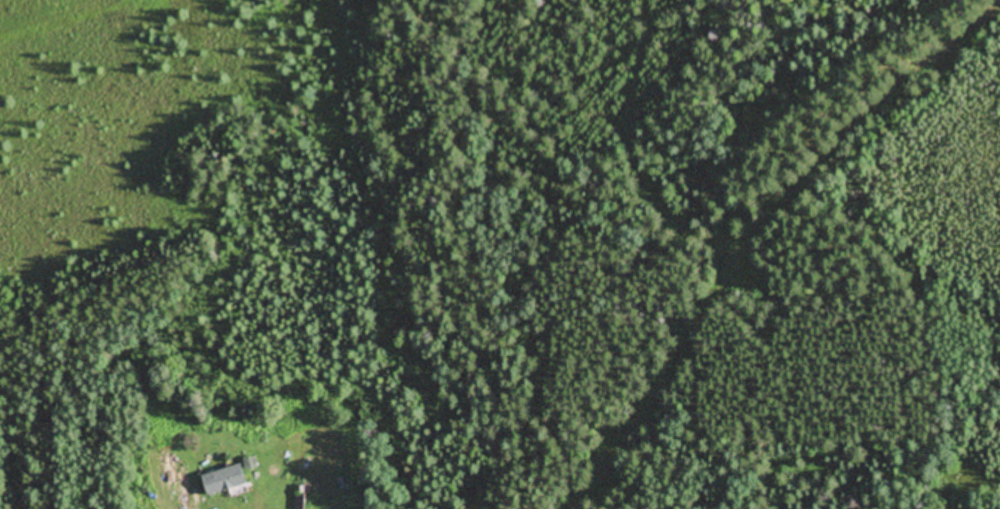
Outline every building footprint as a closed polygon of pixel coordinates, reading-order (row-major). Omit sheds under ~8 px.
[(204,477),(210,498),(252,486),(246,466),(204,477)] [(307,487),(296,487),(296,508),(307,508),(307,487)]
